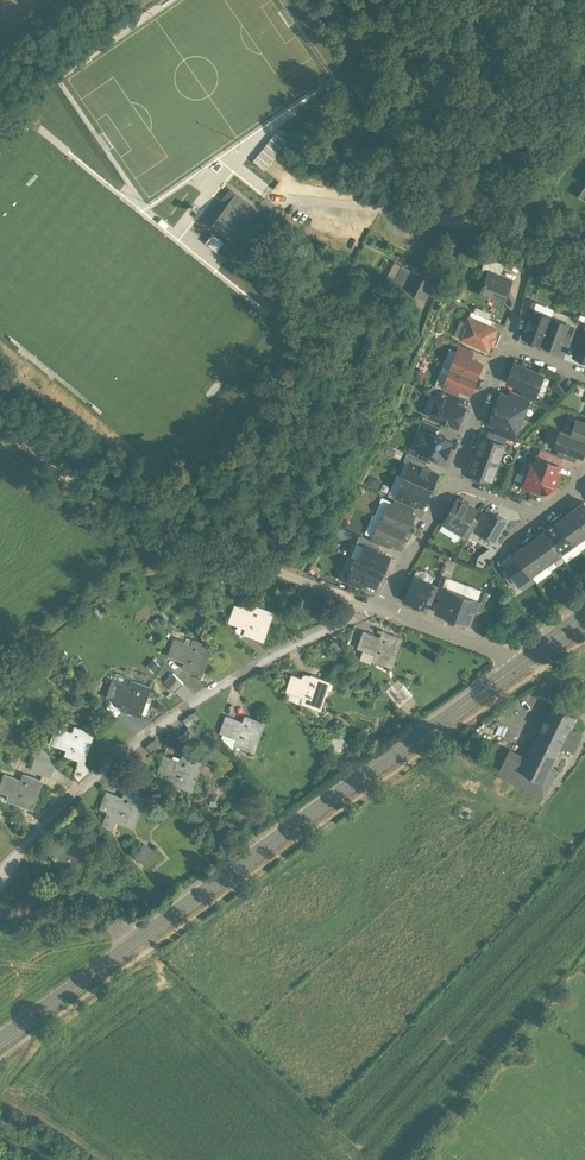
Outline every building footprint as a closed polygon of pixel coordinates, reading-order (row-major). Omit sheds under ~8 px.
[(272,168),(286,175),(292,164),(278,157),(272,168)] [(236,194),(233,199),(227,194),(212,214),(217,218),(214,223),(233,238),(256,210),(236,194)] [(214,232),(208,241),(220,249),(226,239),(214,232)] [(503,261),(485,260),(481,270),(488,273),(501,277),(507,262),(503,261)] [(414,272),(402,266),(393,283),(406,289),(414,272)] [(432,281),(414,272),(406,289),(423,298),(432,281)] [(501,277),(488,273),(479,295),(502,304),(511,282),(501,277)] [(535,303),(523,298),(520,316),(527,319),(530,310),(532,311),(535,303)] [(554,309),(551,317),(568,324),(576,327),(578,320),(579,318),(554,309)] [(532,311),(530,310),(527,319),(529,320),(523,336),(541,343),(551,318),(532,311)] [(493,322),(473,314),(471,321),(491,329),(492,325),(493,322)] [(568,324),(551,317),(551,318),(541,343),(541,344),(558,350),(561,344),(568,324)] [(471,321),(468,320),(461,339),(487,350),(490,343),(489,343),(491,338),(492,338),(495,330),(491,329),(471,321)] [(578,320),(576,327),(571,340),(578,342),(583,329),(584,330),(584,327),(584,322),(578,320)] [(576,327),(568,324),(561,344),(568,347),(571,340),(576,327)] [(583,329),(578,342),(573,356),(584,360),(584,330),(583,329)] [(473,352),(459,346),(456,355),(470,360),(473,352)] [(470,360),(456,355),(451,369),(476,379),(482,364),(470,360)] [(543,375),(514,364),(507,381),(522,387),(536,393),(543,375)] [(476,379),(451,369),(445,383),(459,388),(459,389),(470,393),(476,379)] [(459,388),(445,383),(442,390),(456,395),(459,389),(459,388)] [(536,393),(522,387),(520,394),(530,398),(533,399),(536,393)] [(442,390),(441,389),(438,396),(456,403),(459,396),(456,395),(442,390)] [(520,394),(510,390),(507,397),(527,405),(530,398),(520,394)] [(507,397),(502,395),(496,408),(522,418),(527,405),(507,397)] [(456,403),(438,396),(434,406),(436,407),(432,417),(457,427),(465,407),(456,403)] [(522,418),(496,408),(491,422),(496,425),(516,432),(522,418)] [(576,420),(571,435),(584,440),(584,423),(576,420)] [(441,428),(423,421),(419,429),(426,432),(438,436),(441,428)] [(516,432),(496,425),(493,432),(506,436),(513,439),(516,432)] [(493,432),(489,430),(487,437),(503,443),(506,436),(493,432)] [(560,431),(555,447),(576,455),(582,457),(584,448),(584,440),(571,435),(560,431)] [(438,436),(426,432),(419,449),(433,455),(444,459),(451,441),(438,436)] [(487,437),(482,435),(476,453),(498,461),(505,444),(503,443),(487,437)] [(433,455),(419,449),(416,457),(426,461),(430,462),(433,455)] [(557,455),(541,449),(538,458),(558,465),(562,457),(557,455)] [(576,455),(559,449),(557,455),(562,457),(574,461),(576,455)] [(416,457),(407,453),(404,461),(412,464),(412,463),(424,468),(426,461),(416,457)] [(498,461),(476,453),(469,471),(474,473),(490,479),(491,479),(498,461)] [(538,458),(536,465),(532,463),(528,473),(525,475),(522,483),(523,486),(541,493),(553,487),(559,473),(556,472),(558,465),(538,458)] [(424,468),(412,463),(412,464),(406,478),(430,488),(431,489),(438,473),(424,468)] [(490,479),(474,473),(471,479),(488,485),(490,479)] [(406,478),(405,478),(403,485),(401,484),(398,493),(418,501),(423,503),(426,496),(427,496),(430,488),(406,478)] [(398,493),(396,493),(394,499),(414,507),(415,508),(418,501),(398,493)] [(476,509),(457,498),(445,520),(462,531),(463,531),(472,517),(476,509)] [(414,507),(394,499),(391,506),(411,514),(413,510),(414,507)] [(584,502),(573,510),(584,528),(584,502)] [(391,506),(389,505),(383,520),(383,521),(405,529),(405,530),(407,531),(413,515),(411,514),(391,506)] [(573,510),(564,517),(569,523),(563,527),(574,543),(584,535),(584,528),(573,510)] [(506,520),(491,511),(489,515),(479,532),(494,541),(506,520)] [(478,520),(473,529),(479,532),(489,515),(483,512),(478,520)] [(564,517),(561,513),(555,517),(563,527),(569,523),(564,517)] [(472,517),(463,531),(462,531),(460,535),(467,539),(473,529),(478,520),(472,517)] [(563,527),(555,517),(550,521),(552,525),(557,532),(563,527)] [(405,529),(383,521),(383,520),(381,519),(375,534),(374,535),(392,542),(399,545),(405,530),(405,529)] [(563,527),(557,532),(552,525),(544,532),(560,553),(574,543),(563,527)] [(560,553),(544,532),(535,538),(540,545),(534,549),(545,564),(560,554),(560,553)] [(392,542),(374,535),(375,534),(373,533),(370,541),(379,545),(390,549),(392,542)] [(535,538),(532,534),(527,538),(534,549),(540,545),(535,538)] [(370,541),(359,537),(356,544),(364,548),(365,547),(377,551),(379,545),(370,541)] [(534,549),(527,538),(521,543),(524,546),(529,553),(534,549)] [(534,549),(529,553),(524,546),(515,553),(531,575),(545,564),(534,549)] [(377,551),(365,547),(364,548),(359,562),(381,571),(383,572),(389,556),(377,551)] [(531,575),(515,553),(502,562),(506,567),(514,578),(518,584),(531,575)] [(455,562),(447,559),(438,585),(434,595),(441,598),(445,587),(446,588),(455,562)] [(359,562),(355,561),(349,575),(349,576),(361,581),(375,586),(381,571),(359,562)] [(514,578),(506,567),(500,571),(508,583),(514,578)] [(361,581),(349,576),(349,575),(342,572),(338,580),(358,588),(361,581)] [(431,583),(414,577),(405,600),(423,606),(424,601),(431,583)] [(438,585),(431,583),(424,601),(431,604),(434,595),(438,585)] [(446,588),(445,587),(441,598),(436,611),(455,618),(464,594),(446,588)] [(275,588),(270,603),(278,606),(284,591),(275,588)] [(488,592),(480,589),(476,599),(478,600),(474,610),(481,612),(488,592)] [(476,599),(464,594),(455,618),(469,623),(474,610),(478,600),(476,599)] [(245,611),(235,607),(229,623),(240,626),(241,623),(244,614),(245,611)] [(272,613),(254,607),(251,616),(244,614),(241,623),(247,625),(244,634),(263,641),(272,613)] [(374,635),(364,632),(358,648),(368,651),(373,640),(374,635)] [(381,638),(379,642),(373,640),(370,648),(376,650),(373,659),(392,666),(401,638),(383,632),(381,638)] [(174,640),(168,656),(178,659),(180,656),(183,647),(184,644),(174,640)] [(211,646),(193,640),(190,649),(183,647),(180,656),(186,658),(183,667),(202,674),(211,646)] [(175,672),(167,680),(176,690),(184,682),(175,672)] [(304,674),(302,680),(301,684),(307,686),(311,676),(304,674)] [(329,682),(311,676),(307,686),(301,684),(298,693),(305,695),(302,704),(320,710),(329,682)] [(302,680),(292,677),(287,692),(297,696),(301,684),(302,680)] [(122,684),(112,681),(107,697),(117,700),(118,697),(121,688),(122,684)] [(150,687),(131,681),(128,690),(121,688),(118,697),(125,699),(122,708),(140,715),(150,687)] [(396,691),(391,685),(385,691),(399,707),(405,701),(396,691)] [(411,696),(402,685),(396,691),(405,701),(411,696)] [(553,704),(546,718),(526,758),(521,770),(543,781),(549,769),(561,745),(570,727),(575,715),(553,704)] [(188,727),(200,720),(195,712),(183,719),(188,727)] [(226,717),(221,733),(231,737),(232,733),(235,725),(236,721),(226,717)] [(264,724),(245,717),(241,727),(235,725),(232,733),(238,736),(235,745),(254,751),(264,724)] [(93,733),(75,726),(72,736),(65,733),(62,743),(69,745),(65,754),(80,759),(84,761),(93,733)] [(66,730),(56,727),(50,743),(61,746),(62,743),(65,733),(66,730)] [(188,750),(201,739),(191,727),(177,738),(188,750)] [(570,727),(561,745),(573,751),(582,733),(570,727)] [(339,736),(325,748),(334,759),(348,747),(339,736)] [(55,758),(41,744),(39,745),(31,769),(50,776),(54,766),(52,765),(55,758)] [(526,758),(509,750),(499,773),(544,794),(555,772),(549,769),(543,781),(521,770),(526,758)] [(174,760),(164,756),(158,772),(168,775),(172,764),(174,760)] [(201,762),(183,756),(179,766),(172,764),(169,772),(176,775),(173,783),(191,790),(201,762)] [(84,761),(80,759),(74,774),(79,779),(90,770),(84,764),(84,761)] [(4,774),(0,787),(0,790),(9,794),(10,790),(13,781),(20,783),(21,780),(4,774)] [(42,780),(23,774),(21,780),(20,783),(13,781),(10,790),(17,792),(14,802),(32,808),(42,780)] [(116,795),(106,792),(101,807),(111,811),(115,799),(116,795)] [(144,798),(125,792),(121,802),(115,799),(112,808),(118,810),(115,819),(134,826),(144,798)] [(63,840),(53,836),(47,851),(57,855),(58,852),(61,844),(63,840)] [(69,842),(68,846),(61,844),(58,852),(65,855),(62,863),(80,870),(90,843),(72,836),(69,842)] [(144,842),(134,859),(144,865),(155,848),(144,842)] [(58,852),(57,855),(55,861),(62,863),(65,855),(58,852)] [(93,882),(85,901),(97,906),(105,887),(93,882)] [(19,898),(27,900),(31,887),(23,884),(19,898)]
